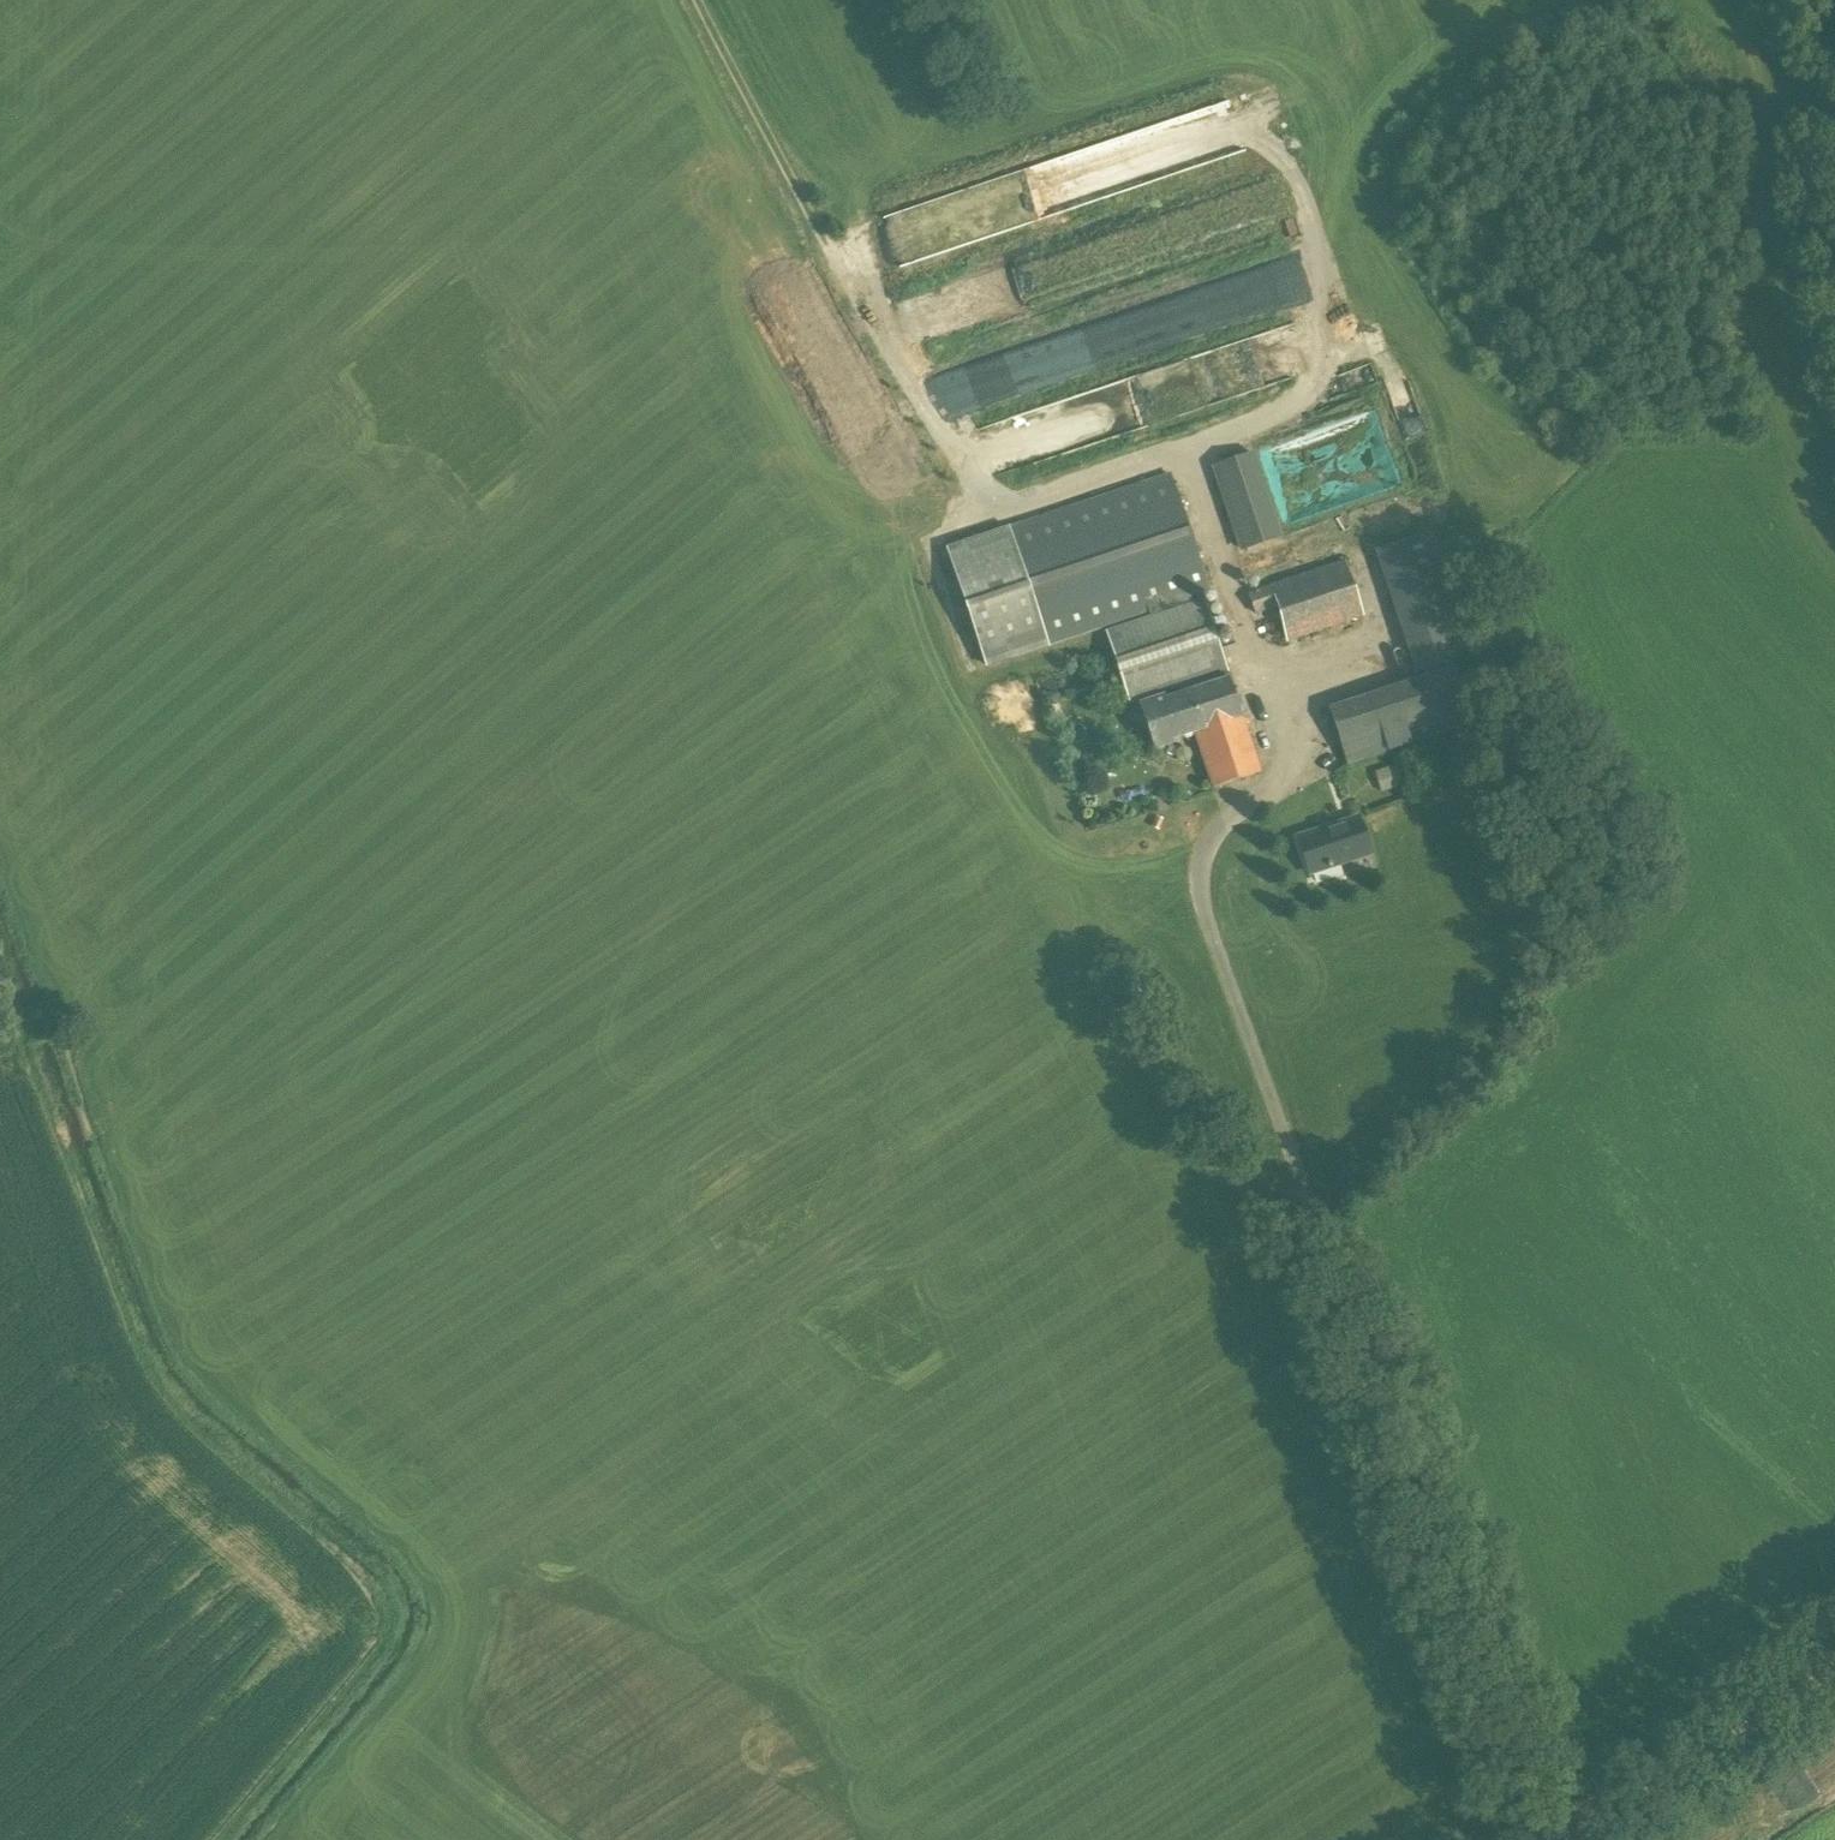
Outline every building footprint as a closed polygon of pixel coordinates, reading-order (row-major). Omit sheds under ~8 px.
[(1283,538),(1254,451),(1211,465),(1240,552),(1283,538)] [(1261,772),(1207,606),(1204,596),(1211,594),(1171,472),(948,547),(984,665),(1155,607),(1158,614),(1106,632),(1122,679),(1148,692),(1178,683),(1181,692),(1164,698),(1163,695),(1140,702),(1141,705),(1134,707),(1130,715),(1133,725),(1139,728),(1148,726),(1156,749),(1180,741),(1178,738),(1194,733),(1212,788),(1261,772)] [(1364,617),(1350,574),(1345,560),(1250,591),(1256,614),(1276,607),(1286,643),(1364,617)] [(1332,718),(1350,769),(1458,732),(1440,681),(1332,718)] [(1311,875),(1372,855),(1359,815),(1298,835),(1311,875)]
